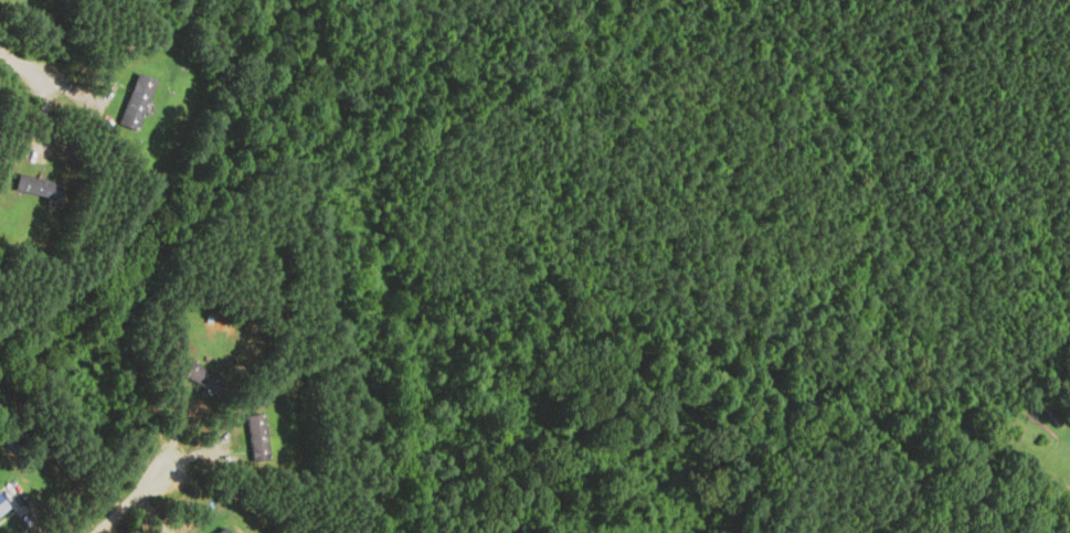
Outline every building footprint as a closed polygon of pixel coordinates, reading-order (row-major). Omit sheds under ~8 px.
[(120,125),(139,131),(156,80),(138,73),(120,125)] [(16,190),(58,200),(62,184),(20,174),(16,190)] [(184,378),(218,394),(225,379),(191,363),(184,378)] [(1040,404),(1059,425),(1064,420),(1045,399),(1040,404)] [(268,462),(267,416),(250,416),(252,462),(268,462)] [(0,496),(0,517),(10,509),(0,496)]
